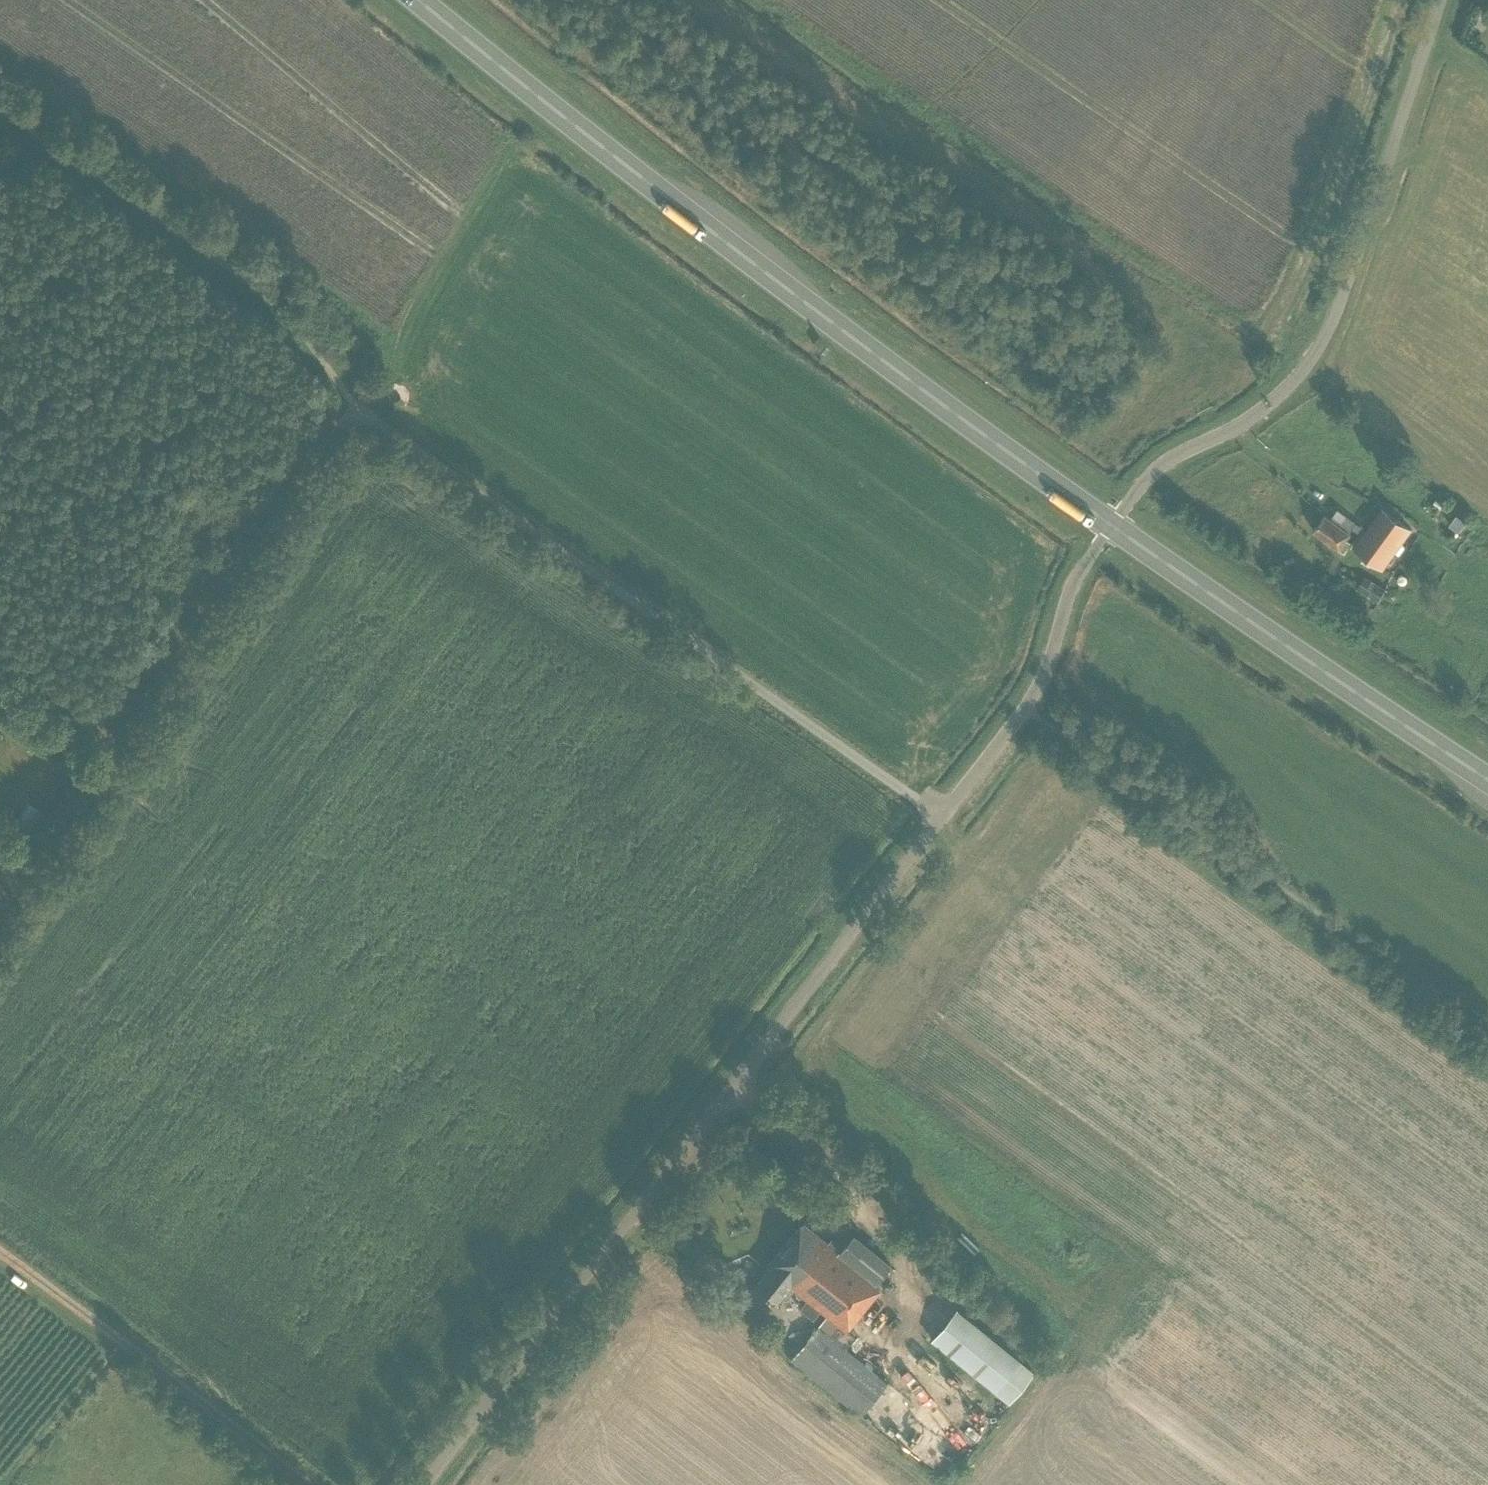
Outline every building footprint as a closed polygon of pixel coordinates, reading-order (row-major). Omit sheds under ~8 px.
[(1331,519),(1325,515),(1314,530),(1344,552),(1351,542),(1347,539),(1351,534),(1349,532),(1352,527),(1363,535),(1354,548),(1383,569),(1412,530),(1383,509),(1367,530),(1338,509),(1331,519)] [(1460,531),(1467,521),(1458,515),(1451,524),(1460,531)] [(1357,589),(1378,601),(1385,588),(1365,576),(1357,589)] [(791,1359),(861,1416),(888,1383),(845,1349),(854,1337),(846,1331),(882,1287),(878,1283),(840,1253),(837,1251),(842,1245),(833,1238),(828,1243),(803,1223),(767,1268),(769,1269),(755,1287),(776,1304),(782,1296),(786,1299),(791,1293),(787,1290),(790,1286),(827,1316),(818,1327),(818,1326),(791,1359)] [(854,1236),(840,1253),(878,1283),(891,1266),(854,1236)] [(930,1339),(1007,1402),(1033,1371),(956,1308),(930,1339)] [(905,1393),(912,1398),(917,1391),(910,1385),(905,1393)] [(870,1444),(902,1403),(884,1389),(852,1431),(870,1444)] [(922,1423),(932,1414),(918,1400),(909,1408),(922,1423)]
